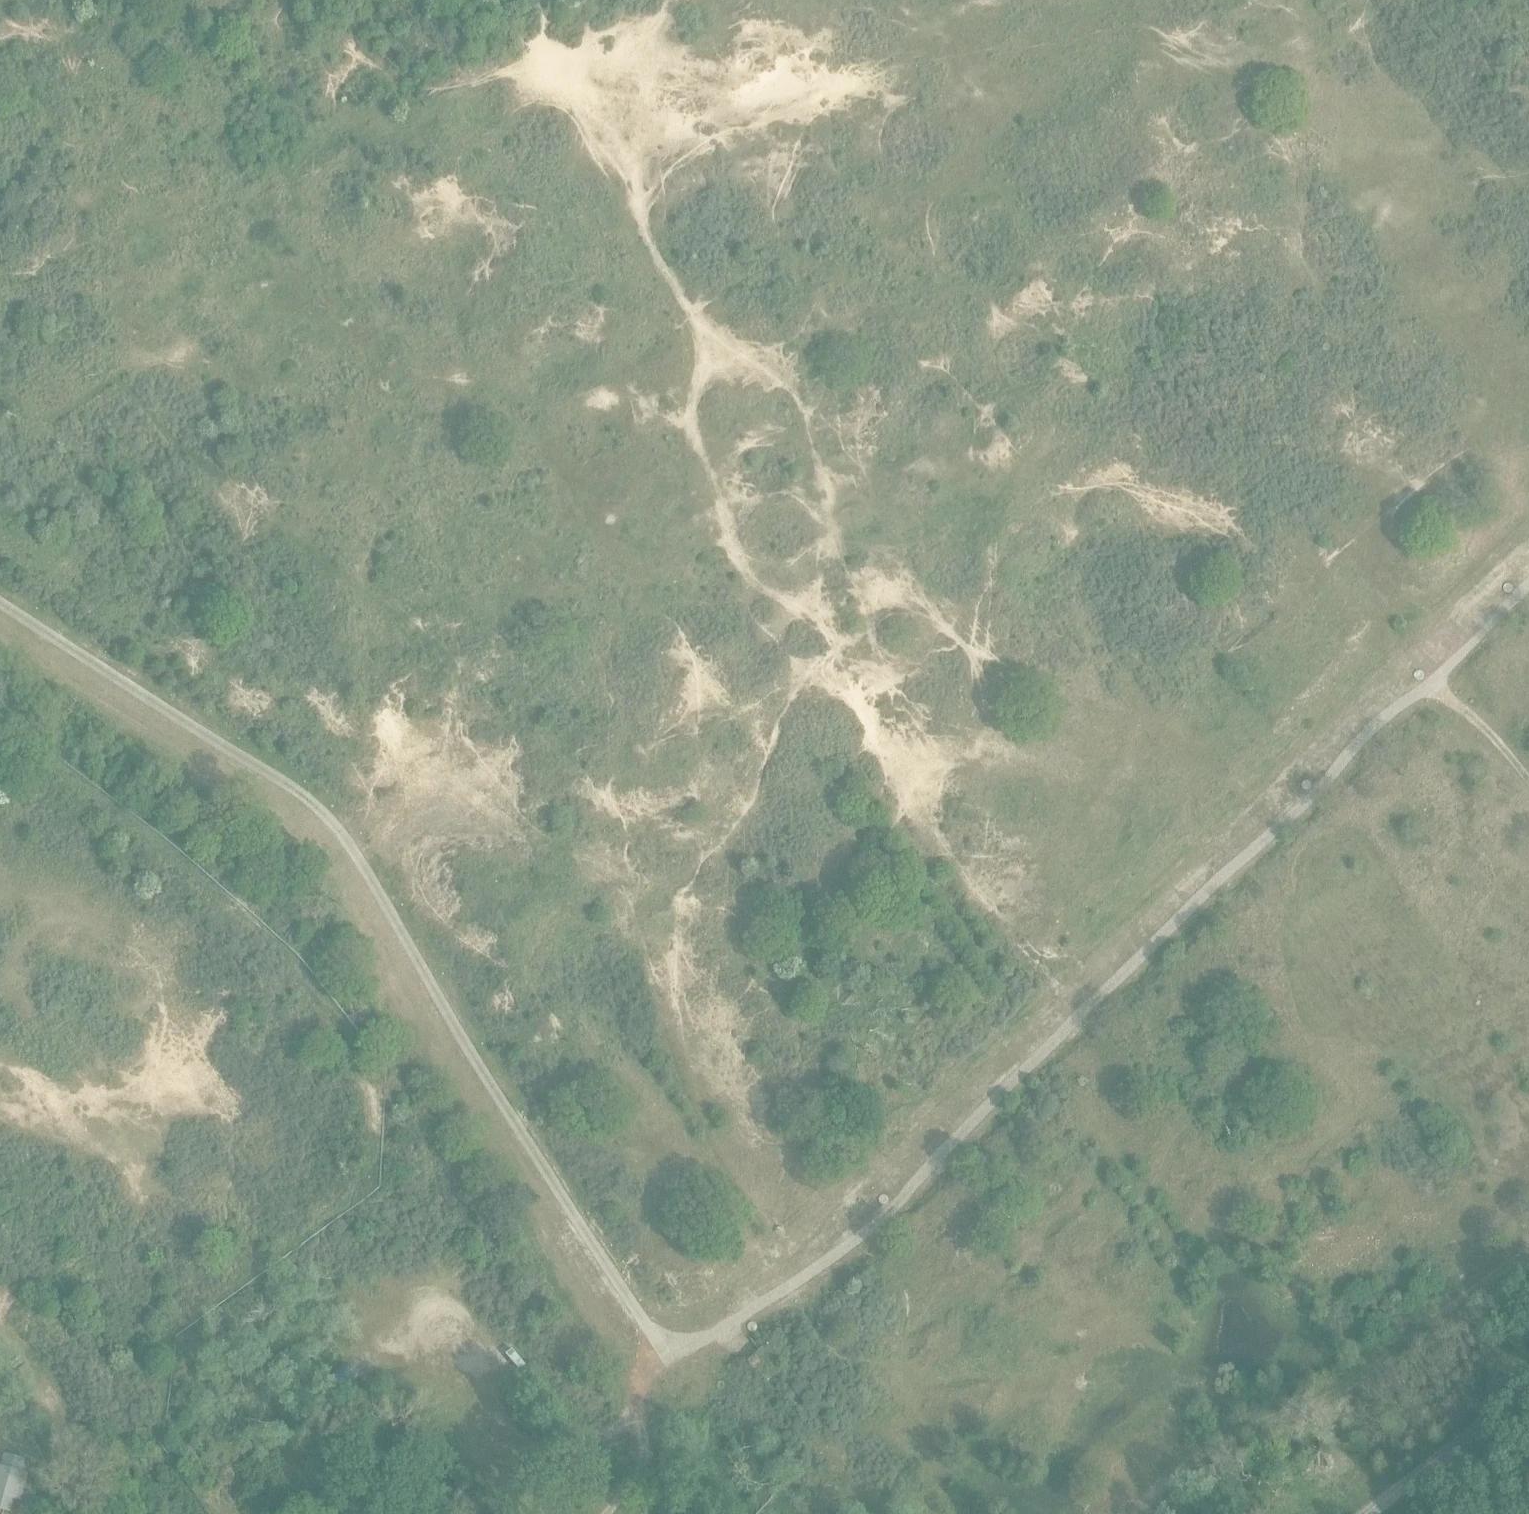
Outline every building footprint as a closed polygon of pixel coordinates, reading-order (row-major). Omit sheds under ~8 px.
[(511,1351),(504,1358),(520,1373),(526,1368),(511,1351)] [(18,1459),(5,1456),(1,1468),(0,1468),(0,1509),(10,1511),(14,1499),(19,1500),(26,1475),(14,1472),(18,1459)]
